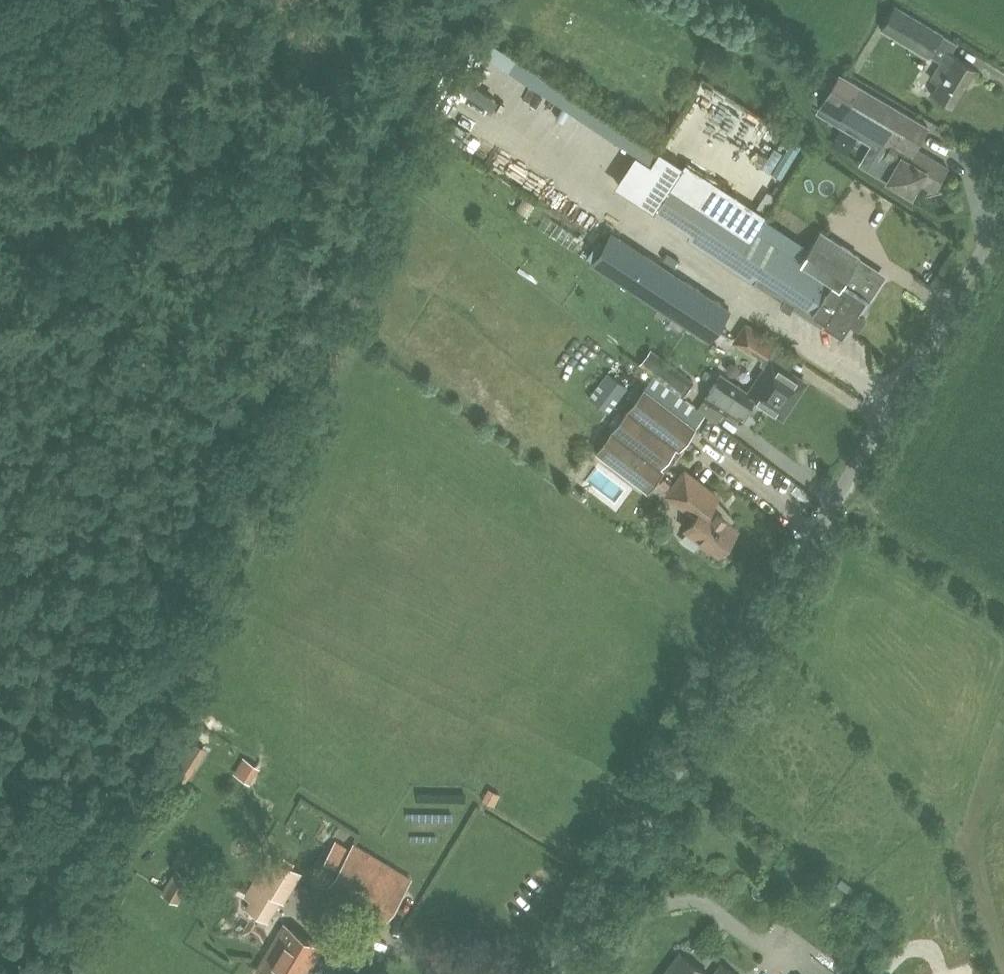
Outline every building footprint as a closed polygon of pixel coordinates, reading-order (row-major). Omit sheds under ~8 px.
[(929,56),(942,33),(895,4),(881,27),(929,56)] [(933,92),(952,103),(974,66),(947,50),(931,77),(939,82),(933,92)] [(865,165),(887,178),(911,192),(919,180),(926,178),(928,185),(935,189),(949,167),(916,147),(928,125),(858,84),(841,74),(826,100),(886,135),(868,165),(865,164),(865,165)] [(596,106),(590,116),(650,156),(657,145),(596,106)] [(681,170),(654,209),(690,234),(688,238),(822,325),(824,321),(846,336),(855,323),(858,325),(865,314),(862,312),(871,299),(858,291),(870,272),(855,263),(860,256),(820,229),(809,246),(684,164),(681,170)] [(591,256),(589,260),(709,338),(729,308),(609,229),(604,236),(591,256)] [(591,256),(604,236),(600,233),(587,253),(591,256)] [(754,396),(782,415),(804,381),(772,360),(780,347),(746,324),(736,340),(762,357),(760,362),(766,366),(749,393),(754,396)] [(654,373),(678,392),(690,377),(666,358),(654,373)] [(607,371),(589,396),(608,411),(627,385),(607,371)] [(595,450),(647,490),(705,414),(653,374),(595,450)] [(739,420),(754,396),(749,393),(721,374),(705,398),(739,420)] [(732,517),(715,498),(717,495),(685,470),(667,493),(695,514),(686,527),(719,551),(736,528),(728,522),(732,517)] [(208,756),(220,736),(202,727),(191,747),(208,756)] [(242,757),(233,772),(249,781),(258,766),(242,757)] [(333,875),(391,910),(411,878),(352,843),(333,875)] [(251,897),(246,906),(257,912),(268,920),(274,910),(281,898),(284,900),(302,872),(299,870),(269,853),(246,894),(251,897)] [(192,877),(176,867),(162,891),(178,900),(192,877)] [(257,969),(265,973),(306,973),(323,946),(285,924),(257,969)] [(663,973),(709,973),(680,952),(663,973)] [(722,962),(714,973),(738,973),(722,962)]
